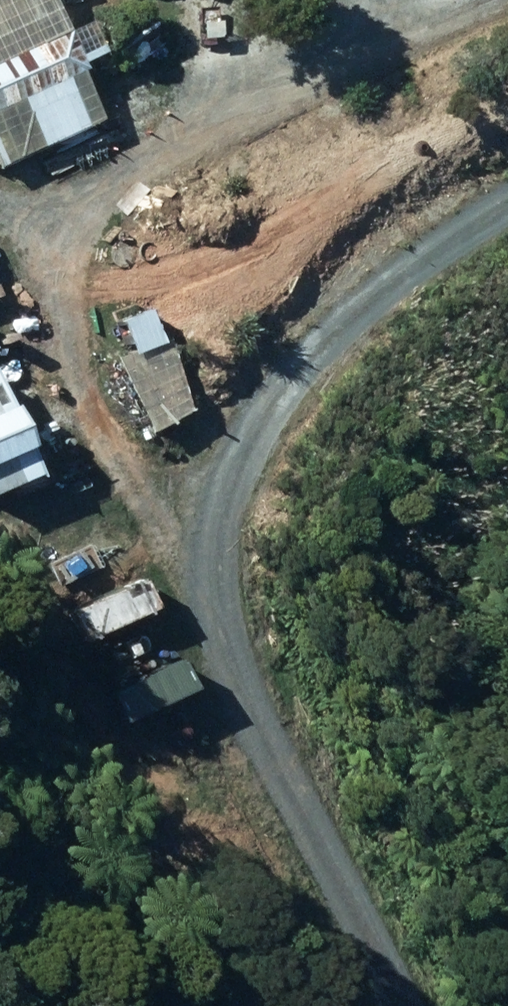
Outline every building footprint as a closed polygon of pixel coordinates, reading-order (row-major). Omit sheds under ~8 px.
[(69,37),(0,68),(0,154),(6,168),(108,123),(69,37)] [(50,470),(0,368),(0,494),(50,470)]
